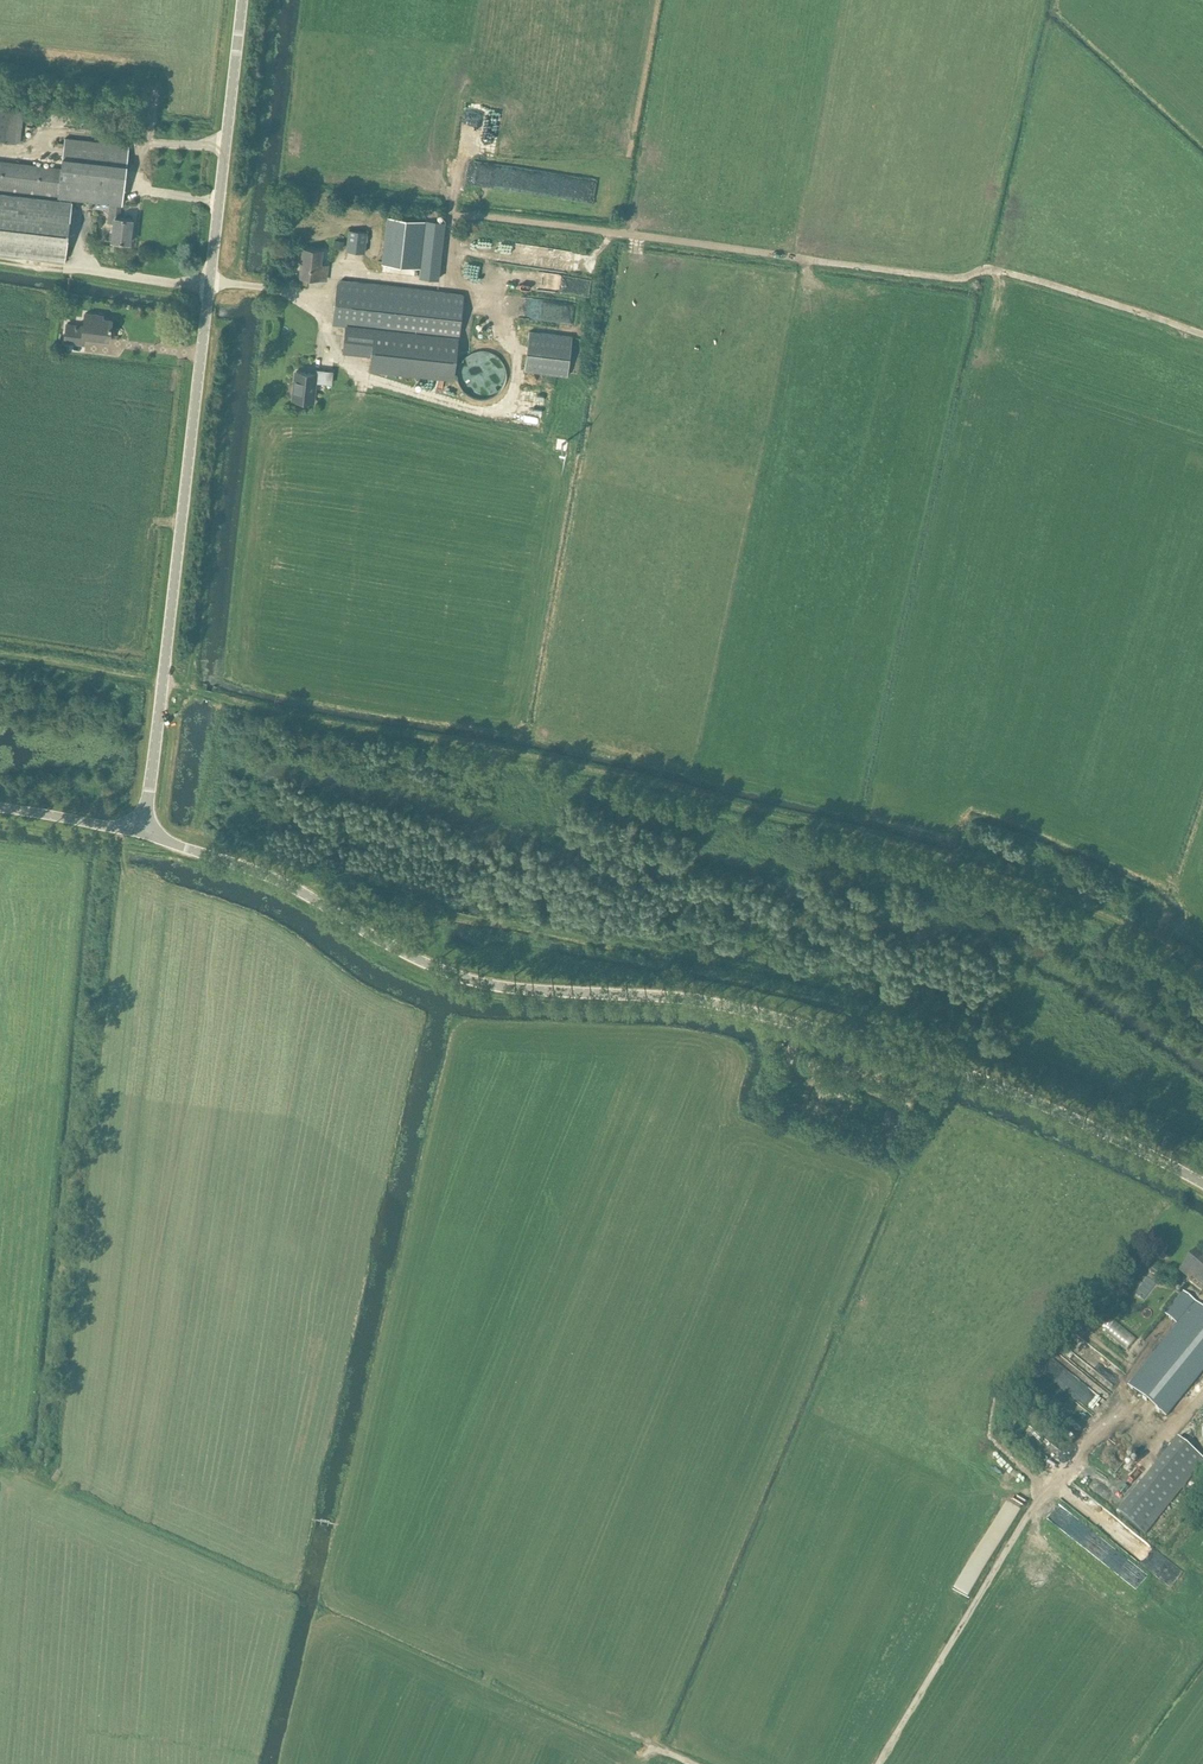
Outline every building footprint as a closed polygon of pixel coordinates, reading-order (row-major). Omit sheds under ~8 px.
[(26,100),(0,97),(0,140),(20,143),(26,100)] [(130,242),(132,219),(120,218),(121,205),(122,205),(129,145),(65,137),(61,168),(0,160),(0,190),(58,197),(110,204),(107,223),(113,223),(111,240),(130,242)] [(64,261),(71,203),(0,195),(0,254),(64,261)] [(420,267),(425,219),(387,215),(382,263),(420,267)] [(419,278),(438,280),(445,221),(425,219),(419,278)] [(365,253),(367,232),(348,230),(346,251),(365,253)] [(579,272),(582,256),(500,240),(496,259),(543,268),(545,255),(555,257),(553,266),(579,272)] [(300,277),(326,280),(328,265),(321,265),(323,251),(303,249),(300,277)] [(455,377),(464,294),(341,280),(337,283),(332,325),(345,327),(342,349),(371,352),(369,368),(455,377)] [(64,342),(84,345),(85,337),(109,340),(112,319),(103,318),(103,315),(85,313),(83,326),(66,324),(64,342)] [(572,336),(529,331),(524,371),(567,376),(572,336)] [(483,397),(510,379),(489,349),(462,368),(483,397)] [(315,370),(314,374),(296,372),(293,400),(313,402),(315,381),(331,383),(332,371),(315,370)] [(1202,1292),(1202,1291),(1202,1255),(1196,1250),(1180,1271),(1191,1280),(1190,1281),(1202,1292)] [(1170,1413),(1202,1372),(1202,1307),(1183,1291),(1164,1314),(1177,1324),(1131,1381),(1170,1413)] [(1103,1330),(1126,1350),(1136,1338),(1113,1318),(1103,1330)] [(1041,1371),(1040,1370),(1026,1387),(1081,1431),(1093,1417),(1091,1415),(1108,1394),(1078,1371),(1075,1374),(1053,1356),(1041,1371)] [(1202,1464),(1202,1458),(1178,1437),(1165,1452),(1117,1512),(1145,1534),(1168,1506),(1202,1464)] [(1094,1502),(1083,1516),(1152,1570),(1152,1571),(1171,1586),(1182,1571),(1094,1502)]
